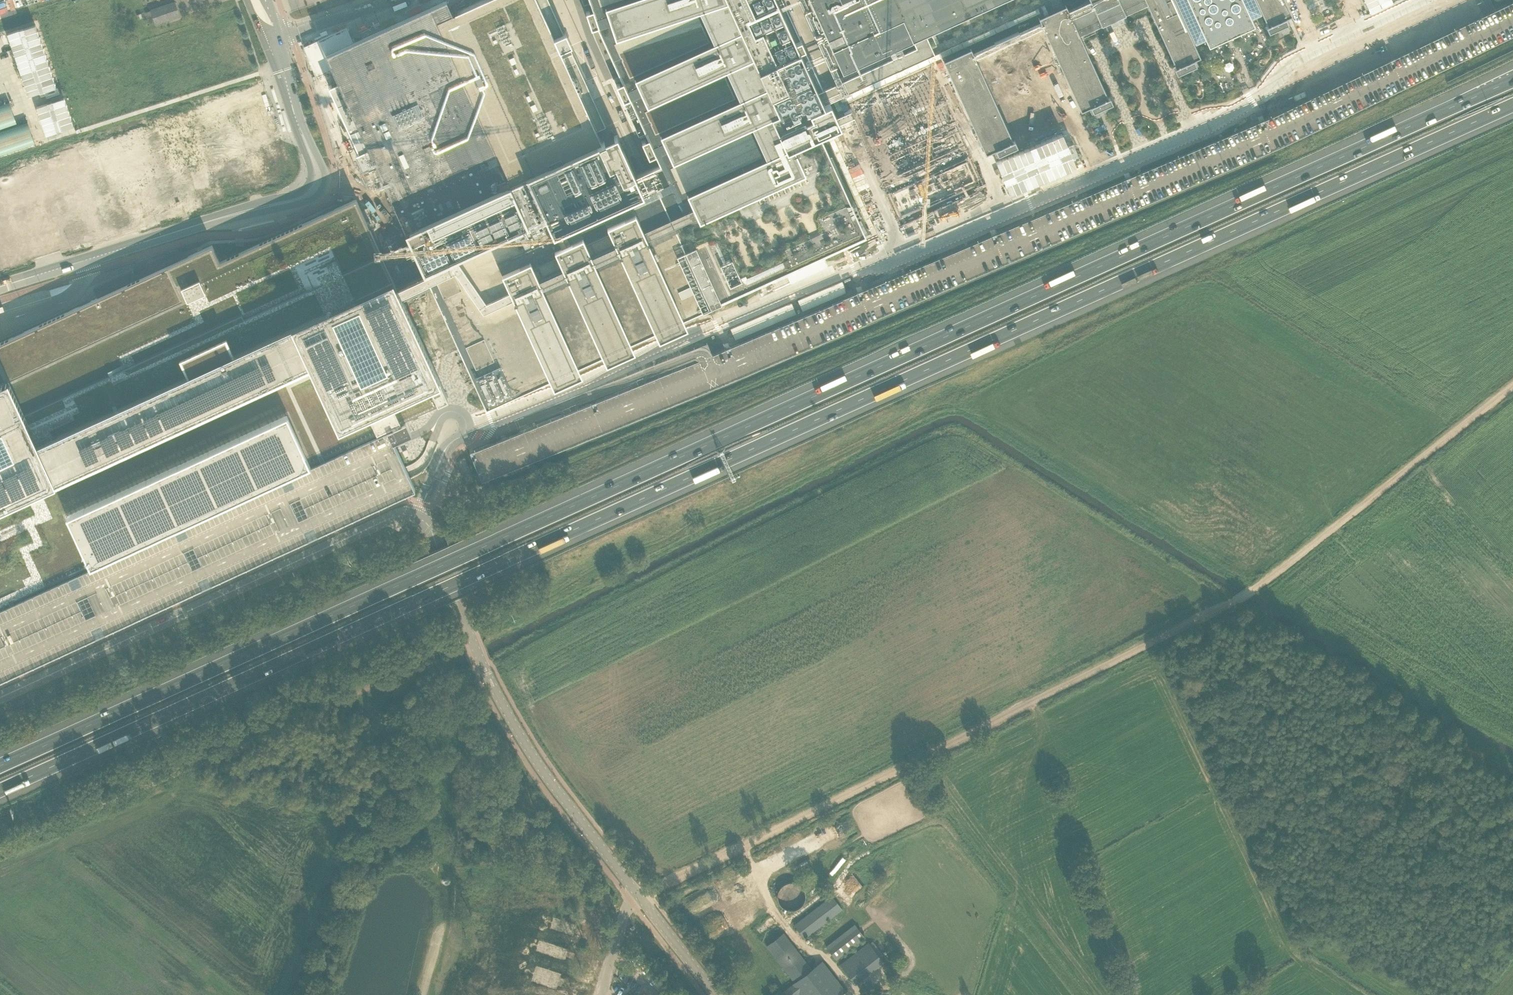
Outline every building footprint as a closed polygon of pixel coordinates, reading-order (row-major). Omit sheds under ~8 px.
[(448,398),(402,299),(431,286),(431,287),(486,407),(490,405),(490,406),(865,236),(819,133),(854,117),(850,110),(835,117),(829,103),(934,56),(926,36),(913,42),(916,48),(823,90),(810,60),(804,63),(799,52),(805,50),(801,40),(790,16),(788,17),(788,16),(787,16),(786,16),(785,16),(785,17),(785,18),(784,18),(778,3),(737,22),(727,0),(674,0),(590,26),(595,39),(613,78),(619,75),(624,86),(618,89),(638,134),(645,131),(650,143),(643,146),(649,157),(655,154),(660,164),(635,175),(616,134),(601,141),(597,132),(606,128),(568,44),(572,42),(565,29),(562,30),(548,0),(480,0),(453,12),(447,0),(443,0),(420,10),(324,54),(337,82),(328,85),(357,149),(355,151),(360,163),(372,158),(409,240),(381,253),(356,198),(326,212),(220,261),(212,245),(181,259),(165,266),(0,342),(0,603),(448,398)] [(155,25),(180,16),(175,0),(150,9),(150,11),(146,13),(150,25),(155,24),(155,25)] [(583,4),(590,2),(594,14),(587,17),(590,26),(674,0),(582,0),(583,4)] [(737,22),(777,3),(776,0),(727,0),(737,22)] [(832,50),(843,74),(913,42),(926,36),(1006,0),(809,0),(832,50)] [(973,53),(970,48),(943,61),(945,66),(928,74),(938,96),(955,88),(985,154),(995,150),(997,155),(1017,146),(1014,140),(1012,141),(983,75),(1050,45),(1080,111),(1090,107),(1092,112),(1112,103),(1109,97),(1107,98),(1078,32),(1100,22),(1102,27),(1114,21),(1125,16),(1123,12),(1145,2),(1175,67),(1173,68),(1176,74),(1196,65),(1193,60),(1200,57),(1194,44),(1223,30),(1261,13),(1267,25),(1265,26),(1268,32),(1287,23),(1285,18),(1291,15),(1284,0),(1089,0),(1089,1),(1068,10),(1065,5),(1052,11),(1038,18),(1040,23),(1019,33),(1018,31),(994,42),(994,44),(973,53)] [(1130,176),(997,232),(861,290),(727,346),(706,355),(596,402),(475,453),(487,482),(1252,155),(1512,34),(1512,3),(1490,14),(1393,59),(1262,119),(1130,176)] [(56,88),(35,25),(7,34),(28,97),(56,88)] [(231,96),(92,135),(117,225),(166,211),(165,209),(180,204),(178,198),(216,187),(209,163),(249,152),(244,135),(258,131),(250,102),(234,107),(231,96)] [(73,127),(64,98),(36,107),(45,136),(73,127)] [(16,124),(9,102),(0,105),(0,129),(16,124)] [(34,144),(26,123),(0,132),(0,155),(34,144)] [(261,185),(275,181),(268,151),(251,155),(255,169),(251,170),(253,178),(259,176),(261,185)] [(60,220),(64,229),(84,222),(81,213),(60,220)] [(793,303),(771,311),(775,321),(797,313),(793,303)] [(411,484),(406,473),(392,443),(387,431),(385,427),(344,446),(299,466),(76,569),(0,603),(0,676),(411,484)] [(474,480),(465,458),(457,461),(466,483),(474,480)] [(355,724),(364,721),(361,713),(352,717),(355,724)] [(797,884),(794,883),(790,882),(786,883),(783,885),(780,887),(778,890),(777,894),(777,898),(778,901),(780,904),(782,907),(785,909),(789,910),(792,910),(796,910),(799,908),(802,905),(804,902),(805,899),(805,895),(804,892),(803,888),(800,886),(797,884)] [(835,904),(837,903),(832,896),(793,925),(803,939),(840,911),(835,904)] [(836,961),(865,938),(850,919),(821,942),(836,961)] [(812,968),(784,933),(767,946),(795,982),(793,984),(782,992),(780,990),(773,994),(794,994),(798,992),(801,994),(843,994),(847,993),(822,960),(812,968)] [(872,939),(841,963),(856,983),(887,959),(872,939)]
